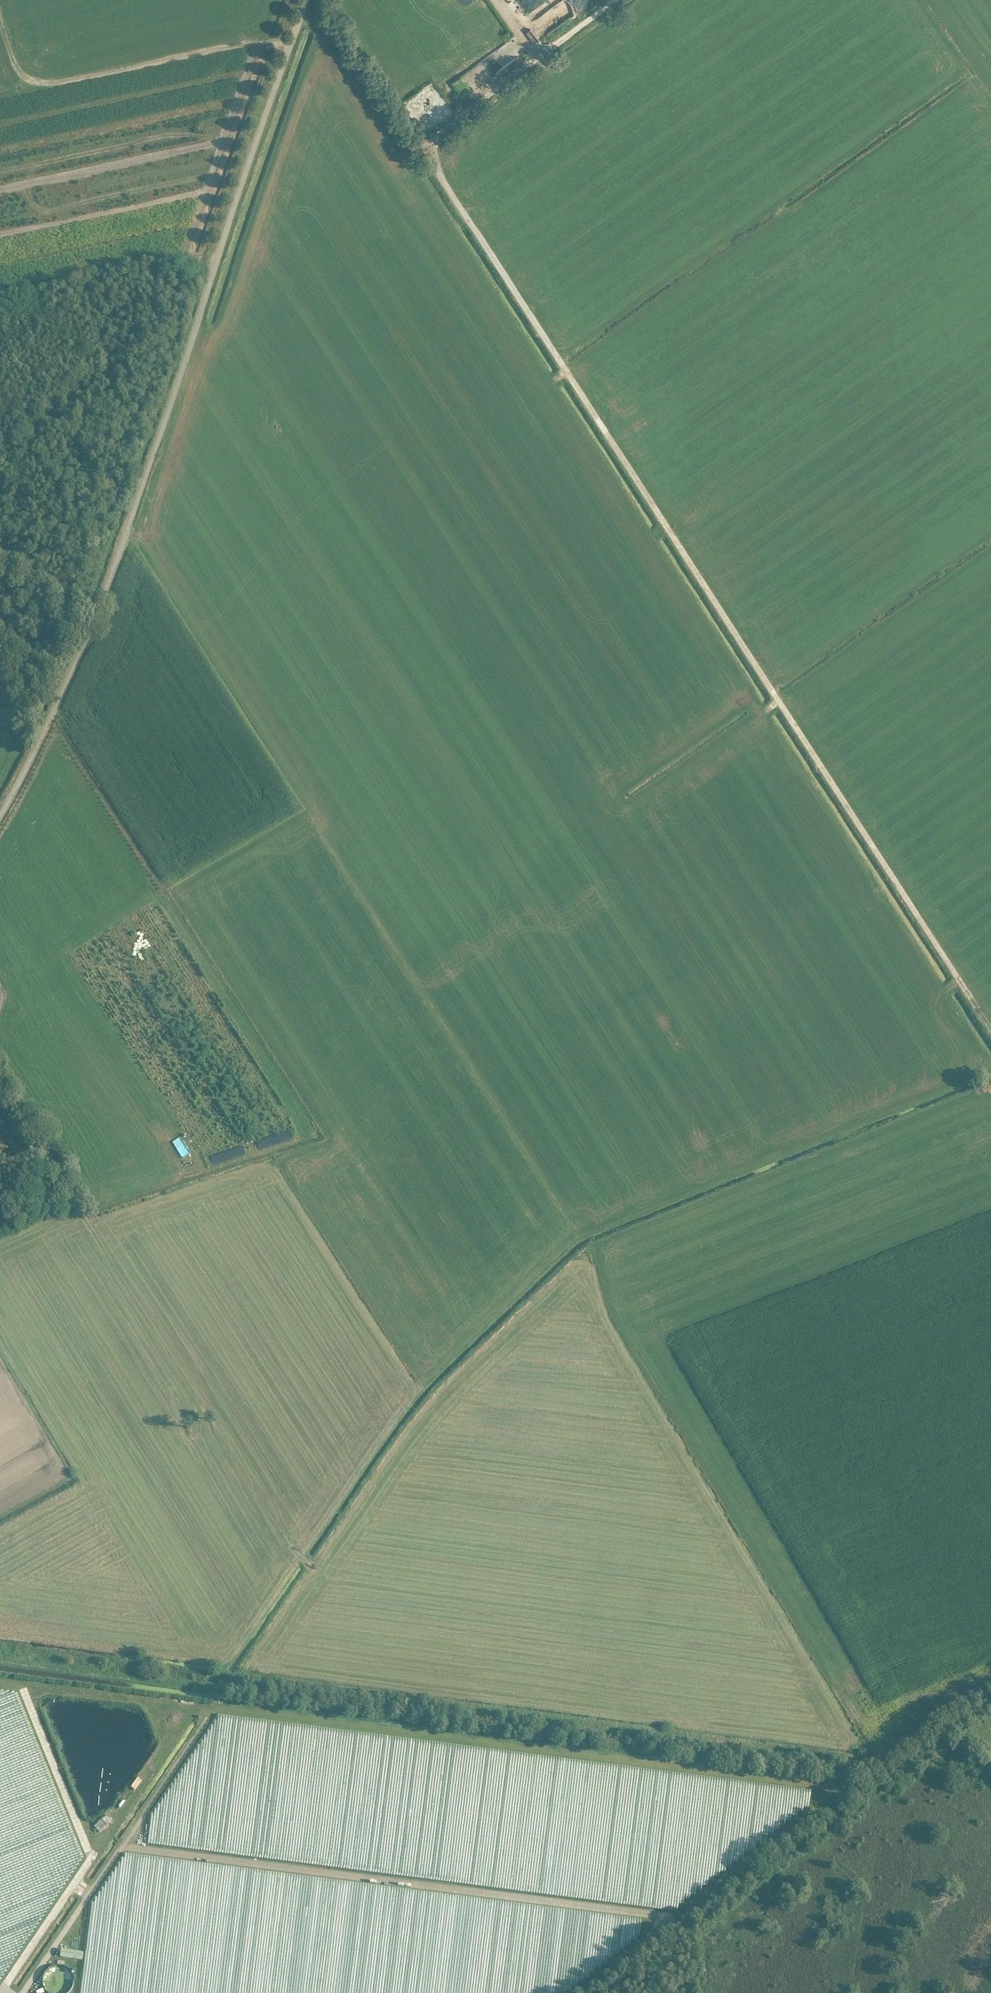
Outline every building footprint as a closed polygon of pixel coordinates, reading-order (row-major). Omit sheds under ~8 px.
[(591,6),(590,0),(576,0),(578,9),(591,6)] [(540,13),(550,9),(548,3),(538,7),(540,13)] [(556,29),(573,17),(563,3),(546,15),(556,29)] [(0,1124),(0,1154),(13,1147),(0,1124)] [(99,1833),(113,1823),(107,1817),(94,1826),(99,1833)]
